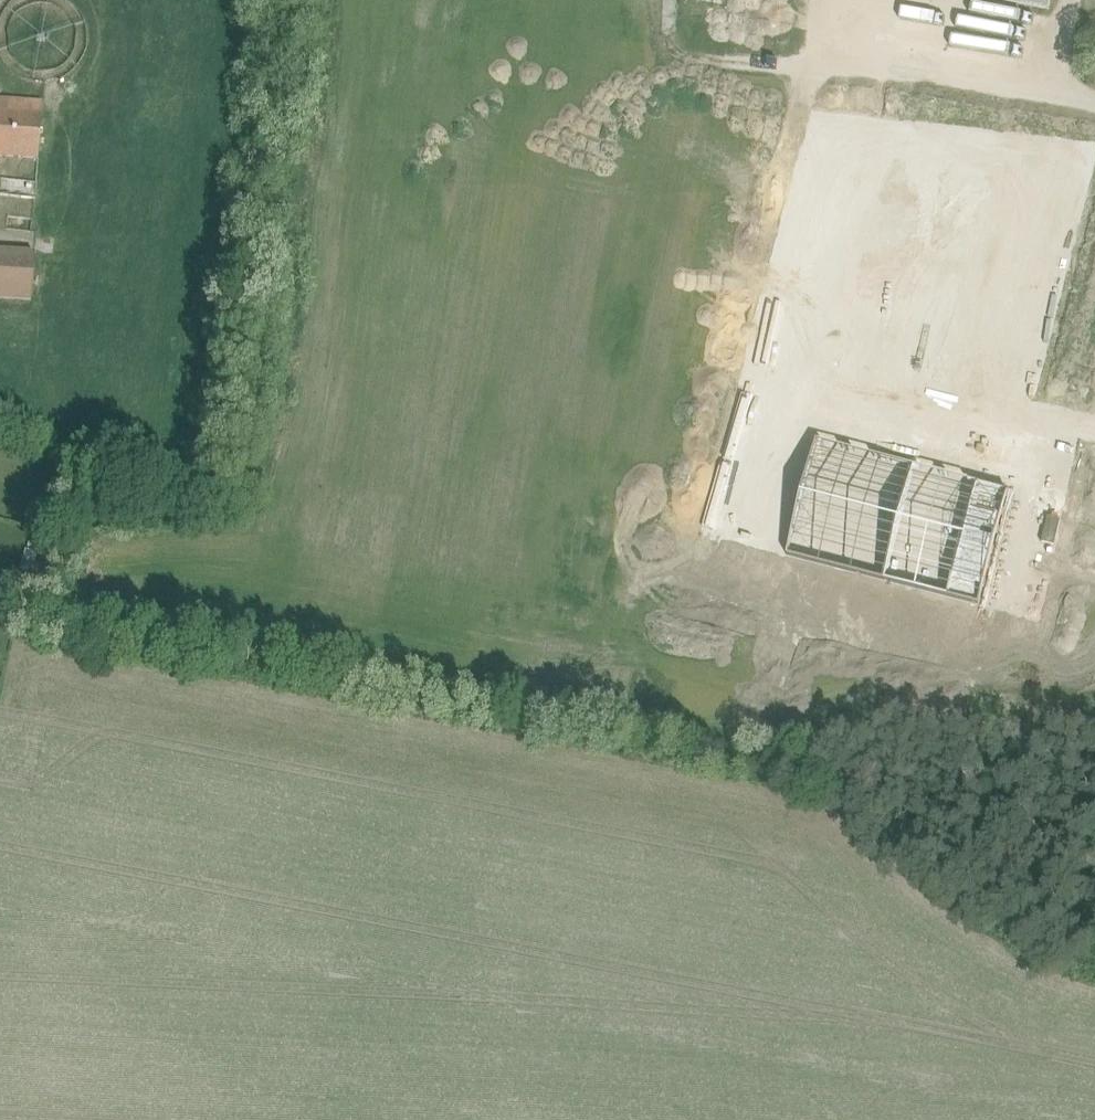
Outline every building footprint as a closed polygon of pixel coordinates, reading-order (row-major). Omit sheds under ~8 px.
[(1051,10),(1053,0),(1004,0),(1051,10)] [(37,156),(40,100),(0,97),(0,154),(37,156)] [(807,133),(809,101),(795,101),(793,132),(807,133)] [(890,170),(893,149),(815,136),(780,340),(778,354),(808,359),(807,366),(819,368),(818,375),(828,377),(863,165),(890,170)] [(31,300),(35,252),(0,249),(0,298),(31,300)] [(821,442),(790,557),(982,608),(1013,493),(821,442)]
